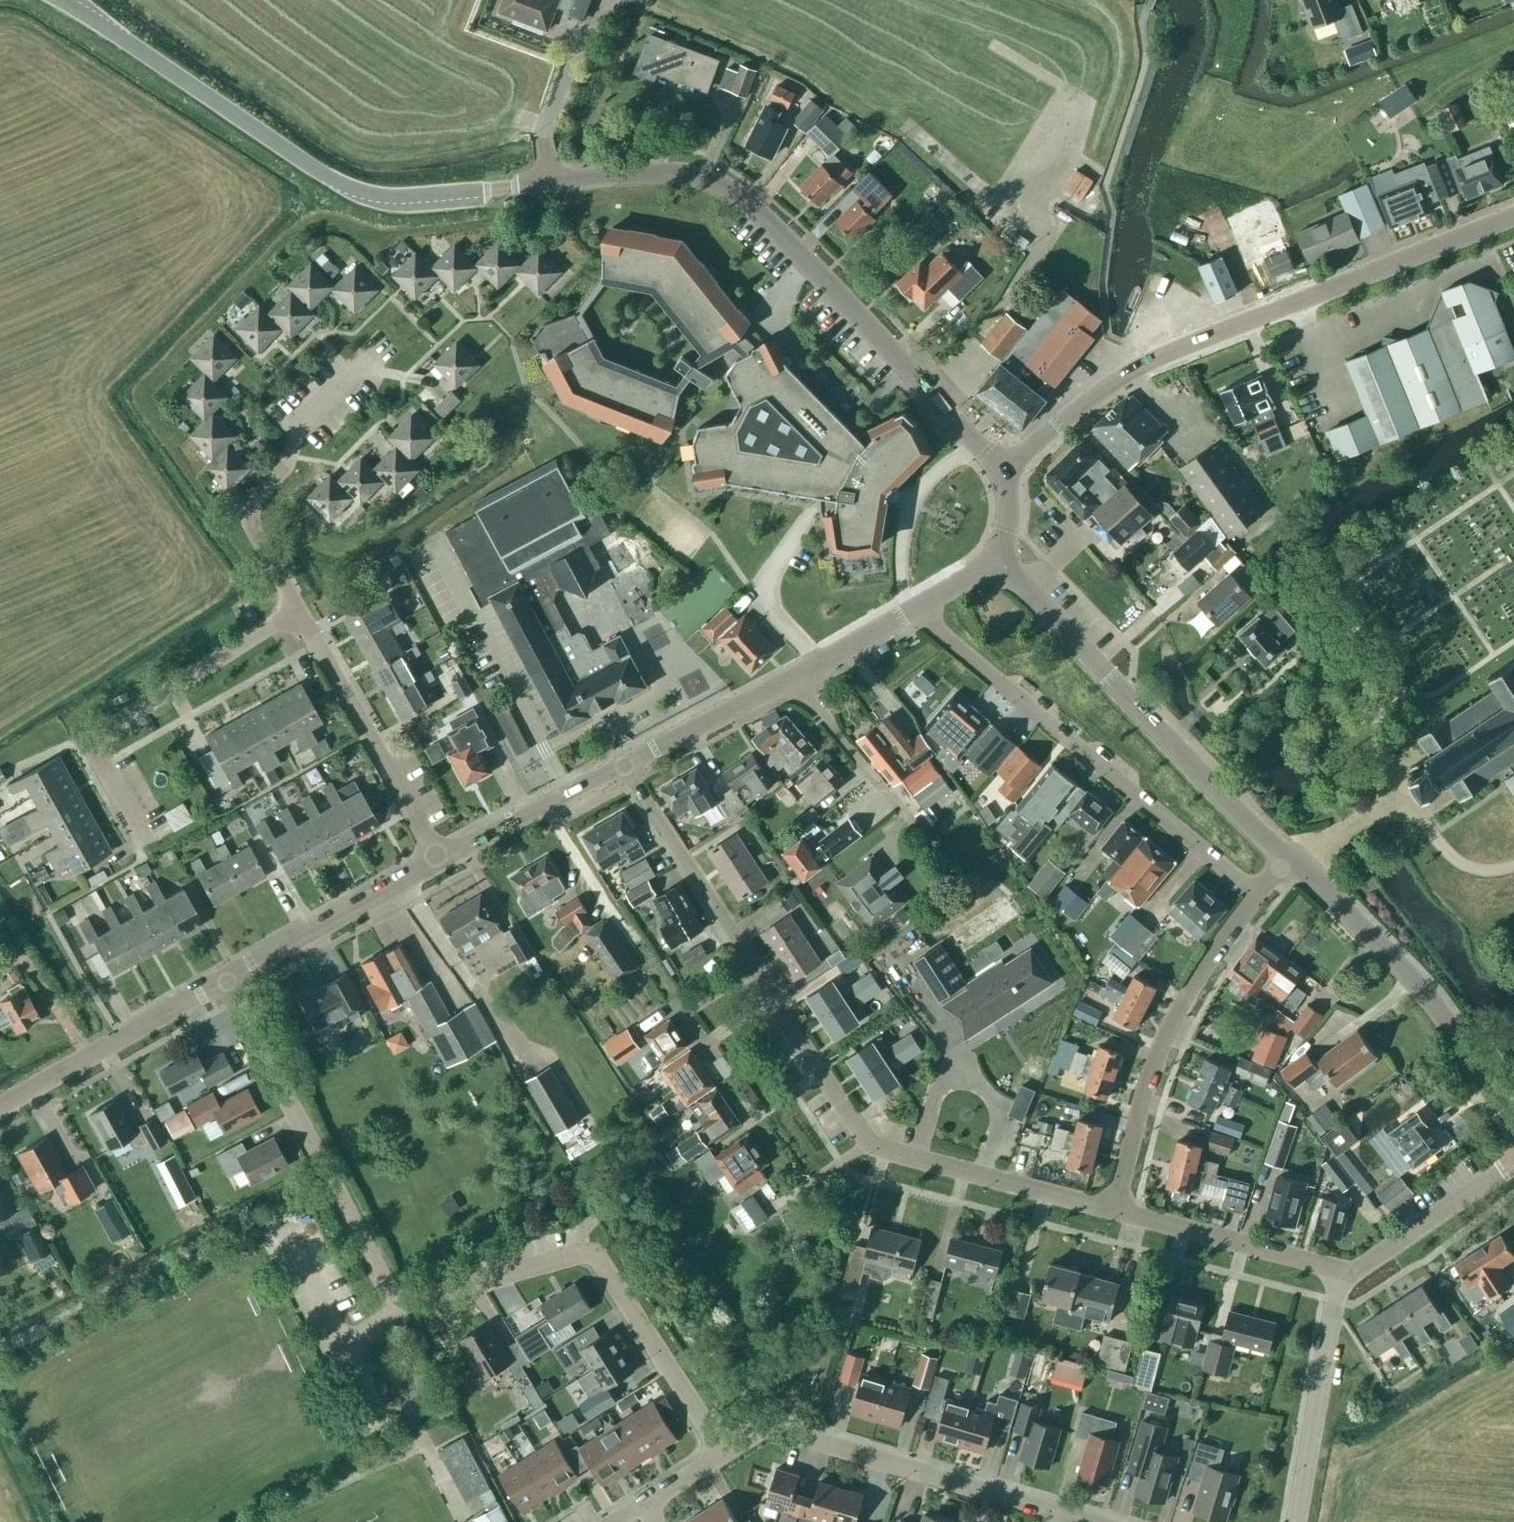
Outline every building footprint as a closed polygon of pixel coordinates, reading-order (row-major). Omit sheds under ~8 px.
[(499,12),(548,30),(557,6),(570,12),(569,15),(584,20),(592,0),(504,0),(499,12)] [(1363,33),(1352,4),(1339,9),(1335,0),(1303,0),(1313,27),(1333,20),(1342,41),(1363,33)] [(1355,3),(1365,31),(1371,29),(1361,1),(1355,3)] [(661,60),(669,63),(665,74),(706,90),(717,61),(709,58),(650,36),(636,72),(654,79),(661,60)] [(1371,39),(1357,44),(1364,61),(1377,55),(1371,39)] [(730,95),(745,101),(755,74),(740,68),(730,95)] [(1417,101),(1405,83),(1378,101),(1390,119),(1417,101)] [(770,101),(788,109),(795,94),(777,86),(770,101)] [(794,123),(805,133),(824,110),(811,100),(794,123)] [(1467,124),(1456,102),(1439,110),(1440,113),(1449,132),(1467,124)] [(747,145),(772,157),(786,128),(774,122),(778,112),(767,106),(762,116),(747,145)] [(852,173),(843,164),(843,165),(834,155),(840,148),(849,137),(826,115),(808,134),(830,156),(800,186),(819,205),(831,193),(833,196),(843,186),(841,183),(852,173)] [(1456,155),(1426,166),(1439,199),(1463,190),(1466,198),(1504,184),(1493,156),(1489,147),(1457,159),(1456,155)] [(1429,213),(1426,205),(1438,200),(1424,163),(1395,174),(1400,187),(1378,196),(1391,228),(1429,213)] [(1064,190),(1081,201),(1094,182),(1077,170),(1064,190)] [(871,205),(877,211),(892,196),(870,175),(854,188),(863,197),(859,202),(857,200),(836,222),(854,241),(876,219),(866,209),(871,205)] [(1347,212),(1298,233),(1310,262),(1359,241),(1358,238),(1386,226),(1367,184),(1340,196),(1347,212)] [(1172,196),(1163,192),(1151,222),(1179,233),(1183,223),(1164,215),(1172,196)] [(1261,253),(1272,278),(1294,269),(1267,205),(1238,218),(1255,256),(1261,253)] [(911,221),(898,234),(906,242),(919,228),(911,221)] [(612,228),(604,243),(603,277),(656,287),(709,353),(735,338),(744,325),(736,315),(739,311),(683,241),(612,228)] [(403,241),(396,247),(401,253),(408,246),(403,241)] [(522,265),(499,242),(475,265),(478,268),(479,267),(499,287),(516,271),(522,265)] [(478,268),(455,245),(431,268),(439,276),(440,275),(455,291),(478,268)] [(871,258),(884,271),(897,258),(884,245),(871,258)] [(562,272),(539,249),(516,271),(539,295),(562,272)] [(948,289),(960,301),(984,277),(971,264),(962,273),(942,252),(926,269),(921,263),(898,285),(910,297),(912,294),(925,307),(934,298),(936,300),(948,289)] [(323,253),(315,261),(333,278),(340,271),(323,253)] [(439,276),(416,253),(393,275),(416,299),(439,276)] [(1204,278),(1215,303),(1237,293),(1221,256),(1203,264),(1199,266),(1204,278)] [(381,260),(374,267),(383,275),(390,269),(381,260)] [(310,310),(332,289),(333,290),(335,287),(312,263),(288,287),(292,291),(310,310)] [(356,267),(335,287),(333,290),(355,313),(379,290),(356,267)] [(1476,372),(1513,357),(1513,351),(1494,302),(1498,292),(1470,281),(1442,292),(1426,333),(1400,343),(1386,338),(1382,347),(1346,362),(1368,416),(1328,432),(1339,460),(1487,399),(1476,372)] [(1094,338),(1089,334),(1101,320),(1077,300),(1063,289),(1029,331),(1007,313),(982,344),(1003,362),(1002,363),(1001,363),(977,393),(1022,429),(1046,399),(1042,395),(1052,383),(1055,386),(1094,338)] [(315,314),(310,310),(292,291),(269,314),(283,328),(291,337),(315,314)] [(259,352),(283,328),(269,314),(268,315),(260,306),(237,329),(259,352)] [(680,393),(600,361),(576,314),(544,325),(531,337),(540,353),(565,401),(649,434),(652,430),(664,435),(674,423),(680,393)] [(191,358),(206,373),(206,374),(213,381),(237,358),(214,335),(191,358)] [(456,387),(465,379),(465,380),(480,365),(457,341),(434,364),(456,387)] [(853,549),(880,545),(889,492),(927,455),(914,429),(917,424),(904,411),(868,430),(859,438),(788,366),(775,341),(753,348),(752,352),(737,360),(726,374),(741,403),(730,422),(699,427),(694,444),(696,461),(693,464),(700,486),(727,483),(821,498),(824,528),(829,527),(832,551),(850,554),(853,549)] [(685,374),(696,382),(704,388),(712,378),(693,363),(693,364),(682,356),(675,366),(686,373),(685,374)] [(228,397),(213,381),(206,374),(182,397),(206,420),(214,413),(213,412),(228,397)] [(1245,381),(1220,392),(1235,425),(1250,418),(1267,455),(1287,447),(1274,417),(1275,417),(1272,409),(1276,407),(1262,375),(1245,382),(1245,381)] [(426,387),(417,396),(427,406),(436,398),(426,387)] [(452,391),(435,407),(445,417),(462,401),(452,391)] [(1092,430),(1130,469),(1168,432),(1132,396),(1122,401),(1092,430)] [(213,459),(228,444),(237,436),(214,413),(206,420),(190,436),(213,459)] [(389,437),(397,446),(412,460),(435,437),(412,414),(389,437)] [(1047,481),(1085,520),(1126,483),(1122,480),(1115,487),(1104,476),(1109,471),(1081,442),(1048,476),(1047,481)] [(1180,469),(1230,538),(1266,512),(1216,443),(1180,469)] [(228,491),(251,468),(228,444),(213,459),(214,459),(205,468),(228,491)] [(397,446),(373,470),(384,481),(385,481),(397,493),(420,470),(411,461),(412,460),(397,446)] [(361,458),(337,482),(354,498),(354,497),(361,504),(384,481),(373,470),(361,458)] [(584,634),(577,632),(571,636),(553,603),(557,592),(563,588),(588,595),(595,571),(601,568),(589,546),(612,534),(598,509),(587,516),(556,460),(475,503),(480,514),(446,532),(474,586),(470,588),(480,608),(493,602),(562,731),(591,716),(590,714),(617,699),(618,702),(646,686),(620,637),(593,651),(584,634)] [(331,521),(354,498),(337,482),(331,475),(308,498),(331,521)] [(1096,512),(1094,514),(1099,520),(1101,518),(1122,541),(1130,548),(1148,532),(1141,525),(1160,508),(1161,507),(1159,505),(1144,489),(1142,490),(1133,479),(1095,511),(1096,512)] [(422,486),(412,495),(418,502),(428,493),(422,486)] [(1163,502),(1159,505),(1161,507),(1160,508),(1180,531),(1181,532),(1186,538),(1202,524),(1185,505),(1177,512),(1169,503),(1163,502)] [(1225,537),(1210,516),(1202,524),(1186,538),(1173,550),(1175,552),(1174,553),(1189,570),(1205,556),(1209,561),(1209,562),(1217,571),(1237,553),(1229,544),(1225,547),(1220,541),(1225,537)] [(1180,531),(1167,543),(1173,550),(1186,538),(1181,532),(1180,531)] [(1251,595),(1245,589),(1257,579),(1242,562),(1198,601),(1219,624),(1251,595)] [(388,595),(346,619),(360,644),(389,628),(380,611),(392,604),(388,595)] [(707,626),(717,635),(736,618),(727,608),(707,626)] [(1259,618),(1239,635),(1266,666),(1286,649),(1281,643),(1294,630),(1276,610),(1262,622),(1259,618)] [(745,615),(719,638),(751,673),(777,649),(745,615)] [(407,629),(402,621),(389,628),(360,644),(374,670),(404,653),(394,636),(407,629)] [(416,646),(404,653),(374,670),(388,695),(418,678),(408,661),(421,654),(416,646)] [(1488,677),(1496,688),(1447,721),(1445,717),(1418,736),(1430,754),(1427,756),(1410,768),(1411,769),(1410,770),(1412,773),(1409,775),(1421,794),(1424,792),(1426,795),(1443,783),(1445,784),(1448,782),(1461,800),(1488,781),(1486,778),(1508,763),(1513,772),(1513,659),(1488,677)] [(435,679),(430,671),(418,678),(388,695),(403,721),(433,704),(423,686),(435,679)] [(451,683),(460,699),(472,692),(464,676),(451,683)] [(321,721),(301,686),(281,696),(309,746),(317,742),(309,728),(321,721)] [(958,758),(964,751),(989,722),(955,693),(926,727),(931,731),(927,735),(940,754),(937,757),(953,770),(962,760),(958,758)] [(281,696),(263,707),(283,743),(294,736),(302,750),(309,746),(281,696)] [(529,748),(505,704),(498,708),(492,711),(516,755),(529,748)] [(283,743),(263,707),(244,717),(272,767),(279,763),(272,749),(283,743)] [(475,745),(489,737),(473,708),(450,721),(455,730),(448,733),(457,750),(451,754),(467,783),(489,771),(475,745)] [(912,741),(892,714),(876,727),(911,772),(928,759),(935,753),(921,734),(912,741)] [(762,755),(777,741),(784,749),(801,733),(786,716),(776,721),(773,715),(764,720),(768,726),(766,727),(753,739),(764,751),(761,754),(762,755)] [(272,767),(244,717),(225,728),(245,764),(256,757),(264,771),(272,767)] [(991,774),(1016,745),(989,722),(964,751),(991,774)] [(903,778),(915,795),(941,775),(928,759),(911,772),(876,727),(859,740),(894,785),(903,778)] [(234,770),(245,764),(225,728),(206,738),(213,750),(199,758),(216,787),(229,779),(234,788),(242,784),(234,770)] [(784,749),(777,741),(762,755),(771,766),(774,763),(778,769),(785,763),(792,772),(817,750),(801,733),(784,749)] [(317,742),(309,746),(316,759),(324,755),(317,742)] [(439,742),(425,749),(434,764),(447,757),(439,742)] [(1021,791),(1019,790),(1040,766),(1018,747),(997,771),(1006,779),(996,791),(1000,794),(1001,792),(1011,801),(1021,791)] [(692,806),(697,814),(718,801),(730,824),(742,818),(740,815),(749,807),(745,802),(772,784),(751,754),(724,773),(734,787),(725,793),(727,796),(718,801),(697,768),(661,789),(678,815),(692,806)] [(25,786),(31,797),(67,777),(56,758),(7,785),(11,793),(25,786)] [(797,782),(817,805),(844,782),(824,759),(809,771),(797,782)] [(1055,830),(1069,814),(1086,792),(1077,785),(1078,785),(1053,763),(1013,810),(1011,809),(996,827),(1014,843),(1011,847),(1028,860),(1053,829),(1055,830)] [(28,824),(78,796),(67,777),(31,797),(38,808),(24,816),(28,824)] [(322,789),(332,806),(336,803),(356,838),(378,826),(359,791),(341,801),(331,784),(322,789)] [(1087,791),(1086,793),(1086,792),(1069,814),(1094,834),(1112,811),(1087,791)] [(52,835),(88,814),(78,796),(28,824),(32,831),(46,823),(52,835)] [(300,801),(309,818),(314,816),(333,851),(356,838),(336,803),(332,806),(318,813),(309,796),(300,801)] [(173,829),(194,819),(185,800),(164,810),(173,829)] [(916,816),(923,826),(937,815),(930,806),(916,816)] [(813,807),(794,822),(802,832),(814,822),(821,816),(813,807)] [(277,813),(287,831),(291,829),(311,863),(333,851),(314,816),(309,818),(296,826),(286,808),(277,813)] [(633,830),(623,812),(583,835),(603,870),(628,855),(631,862),(646,853),(633,830)] [(49,861),(99,833),(88,814),(52,835),(59,846),(45,853),(49,861)] [(783,854),(804,880),(861,835),(848,819),(811,849),(802,839),(783,854)] [(1125,820),(1101,848),(1114,859),(1121,864),(1144,837),(1125,820)] [(311,863),(291,829),(287,831),(274,838),(264,821),(255,826),(265,844),(269,842),(288,876),(311,863)] [(814,822),(802,832),(808,840),(820,830),(814,822)] [(223,841),(218,832),(211,836),(215,845),(223,841)] [(73,873),(109,853),(99,833),(49,861),(53,868),(67,861),(73,873)] [(708,852),(723,876),(752,857),(736,834),(708,852)] [(1109,882),(1139,907),(1176,863),(1146,837),(1109,882)] [(215,848),(222,861),(239,891),(265,876),(248,846),(230,856),(223,844),(215,848)] [(894,882),(903,875),(896,867),(888,873),(873,855),(837,883),(872,928),(908,900),(894,882)] [(521,897),(520,897),(520,901),(529,917),(555,901),(553,898),(563,892),(564,887),(546,857),(510,878),(521,897)] [(739,900),(767,881),(752,857),(723,876),(739,900)] [(214,905),(239,891),(222,861),(205,870),(198,858),(190,862),(214,905)] [(621,872),(630,890),(656,876),(646,858),(621,872)] [(1114,859),(1108,867),(1114,872),(1121,864),(1114,859)] [(1028,886),(1045,899),(1066,873),(1050,860),(1028,886)] [(146,862),(140,866),(145,875),(152,872),(146,862)] [(45,867),(33,873),(38,881),(49,875),(45,867)] [(626,894),(634,908),(657,895),(649,881),(626,894)] [(1180,902),(1170,913),(1198,939),(1226,909),(1208,892),(1209,892),(1197,881),(1178,901),(1180,902)] [(156,904),(160,902),(180,937),(202,924),(183,889),(164,899),(155,882),(146,887),(156,904)] [(664,926),(675,946),(702,930),(691,912),(694,910),(679,885),(655,899),(669,923),(664,926)] [(1055,899),(1077,919),(1087,904),(1065,887),(1055,899)] [(160,902),(156,904),(142,912),(132,894),(124,899),(133,917),(138,914),(157,949),(180,937),(160,902)] [(793,894),(786,898),(793,908),(799,904),(793,894)] [(441,918),(457,946),(498,923),(481,895),(441,918)] [(569,949),(574,942),(576,936),(592,926),(584,913),(587,911),(578,898),(556,912),(564,924),(552,937),(553,945),(561,952),(569,949)] [(946,937),(958,955),(1017,915),(1005,898),(946,937)] [(110,907),(101,912),(111,929),(115,927),(135,962),(157,949),(138,914),(133,917),(120,924),(110,907)] [(62,909),(52,914),(59,926),(69,920),(62,909)] [(1158,939),(1152,933),(1153,932),(1131,914),(1110,937),(1139,961),(1158,939)] [(790,915),(761,934),(777,957),(805,939),(790,915)] [(7,954),(22,944),(4,917),(0,919),(0,943),(7,954)] [(93,940),(112,974),(135,962),(115,927),(111,929),(98,937),(88,919),(79,924),(89,943),(93,940)] [(587,935),(618,980),(637,967),(606,921),(587,935)] [(503,933),(520,964),(536,955),(519,925),(503,933)] [(1284,958),(1256,937),(1242,957),(1269,978),(1284,958)] [(792,981),(821,962),(805,939),(777,957),(792,981)] [(380,1011),(406,997),(415,1014),(423,1031),(424,1031),(443,1068),(495,1040),(474,1003),(450,1016),(430,981),(424,984),(402,943),(384,953),(383,952),(362,964),(376,990),(371,993),(380,1011)] [(1116,943),(1102,961),(1123,979),(1138,961),(1116,943)] [(682,955),(689,967),(708,957),(701,944),(682,955)] [(914,962),(965,1040),(1053,982),(1031,948),(1005,965),(1002,961),(966,985),(941,945),(914,962)] [(836,965),(844,976),(865,962),(857,951),(836,965)] [(1262,988),(1269,978),(1242,957),(1228,975),(1256,996),(1262,988)] [(1303,972),(1284,957),(1284,958),(1269,978),(1262,988),(1292,1011),(1305,994),(1293,985),(1303,972)] [(664,961),(672,975),(678,972),(669,958),(664,961)] [(833,981),(808,997),(821,1018),(846,1001),(855,995),(876,981),(870,972),(840,992),(833,981)] [(317,1029),(317,1028),(323,1038),(346,1025),(344,1022),(366,1010),(345,973),(322,986),(323,987),(301,999),(317,1029)] [(1122,984),(1111,978),(1106,987),(1146,1008),(1156,987),(1135,976),(1127,990),(1121,987),(1122,984)] [(861,1004),(882,990),(876,981),(855,995),(861,1004)] [(17,1032),(40,1019),(20,983),(8,990),(11,995),(0,1002),(4,1009),(0,1011),(0,1028),(11,1022),(17,1032)] [(1135,1028),(1146,1008),(1106,987),(1102,996),(1113,1002),(1114,1000),(1121,1003),(1113,1017),(1135,1028)] [(894,997),(884,1004),(890,1013),(901,1006),(894,997)] [(835,1038),(859,1021),(846,1001),(821,1018),(835,1038)] [(1073,1015),(1097,1026),(1102,1012),(1079,1001),(1073,1015)] [(1270,1019),(1287,1032),(1294,1022),(1277,1009),(1270,1019)] [(1291,1027),(1304,1038),(1318,1023),(1304,1012),(1291,1027)] [(646,1035),(655,1048),(644,1055),(653,1068),(663,1061),(664,1061),(687,1046),(669,1020),(646,1035)] [(640,1048),(626,1028),(603,1043),(617,1064),(640,1048)] [(1251,1058),(1276,1068),(1288,1037),(1263,1028),(1251,1058)] [(1377,1056),(1357,1030),(1314,1063),(1305,1051),(1280,1070),(1293,1086),(1304,1078),(1314,1091),(1330,1078),(1337,1087),(1377,1056)] [(873,1042),(848,1058),(861,1078),(916,1042),(911,1034),(890,1046),(880,1052),(873,1042)] [(216,1042),(159,1073),(172,1095),(202,1078),(207,1087),(228,1076),(223,1067),(228,1064),(216,1042)] [(916,1042),(861,1078),(874,1099),(883,1093),(899,1082),(892,1070),(901,1064),(922,1050),(916,1042)] [(1087,1053),(1086,1055),(1058,1046),(1054,1055),(1115,1076),(1122,1054),(1100,1046),(1096,1056),(1087,1053)] [(663,1069),(687,1105),(714,1086),(690,1051),(663,1069)] [(1054,1055),(1051,1064),(1070,1071),(1082,1075),(1083,1072),(1090,1075),(1084,1090),(1107,1098),(1115,1076),(1054,1055)] [(1235,1072),(1266,1084),(1271,1070),(1241,1058),(1235,1072)] [(1227,1094),(1227,1093),(1239,1099),(1243,1091),(1230,1086),(1231,1084),(1226,1081),(1231,1069),(1206,1059),(1197,1080),(1222,1091),(1221,1092),(1227,1094)] [(524,1081),(556,1135),(582,1119),(550,1066),(524,1081)] [(1010,1115),(1022,1120),(1039,1082),(1026,1077),(1010,1115)] [(1221,1092),(1222,1091),(1197,1080),(1187,1102),(1212,1113),(1221,1092)] [(214,1116),(224,1134),(260,1114),(246,1089),(217,1104),(211,1093),(187,1106),(197,1125),(214,1116)] [(665,1152),(675,1166),(714,1140),(715,1141),(726,1134),(741,1124),(717,1089),(692,1107),(704,1125),(665,1152)] [(1236,1107),(1239,1099),(1227,1093),(1227,1094),(1224,1101),(1236,1107)] [(147,1141),(152,1149),(166,1141),(153,1118),(139,1126),(141,1130),(133,1135),(114,1101),(89,1115),(109,1150),(128,1139),(133,1149),(147,1141)] [(168,1101),(153,1109),(160,1122),(163,1120),(175,1114),(168,1101)] [(1285,1101),(1279,1120),(1289,1124),(1295,1105),(1285,1101)] [(1066,1102),(1064,1112),(1079,1116),(1081,1106),(1066,1102)] [(669,1114),(662,1104),(649,1113),(656,1123),(669,1114)] [(163,1120),(173,1138),(193,1127),(184,1109),(175,1114),(163,1120)] [(1319,1109),(1307,1118),(1320,1134),(1332,1125),(1319,1109)] [(1384,1129),(1370,1140),(1398,1177),(1412,1166),(1414,1168),(1441,1147),(1425,1126),(1428,1124),(1418,1111),(1388,1134),(1384,1129)] [(1213,1129),(1240,1138),(1244,1125),(1218,1116),(1213,1129)] [(1068,1131),(1056,1128),(1054,1138),(1097,1148),(1102,1126),(1079,1120),(1075,1136),(1068,1134),(1068,1131)] [(1053,1124),(1041,1121),(1039,1130),(1050,1133),(1053,1124)] [(1338,1124),(1321,1137),(1337,1157),(1344,1151),(1350,1147),(1350,1140),(1338,1124)] [(1212,1131),(1206,1149),(1229,1156),(1235,1138),(1212,1131)] [(711,1184),(725,1174),(739,1194),(765,1178),(759,1170),(768,1164),(748,1134),(732,1146),(733,1146),(715,1158),(710,1150),(695,1160),(711,1184)] [(1265,1163),(1283,1169),(1292,1143),(1274,1137),(1265,1163)] [(17,1155),(37,1192),(51,1184),(56,1193),(63,1189),(70,1202),(93,1190),(81,1167),(65,1175),(57,1159),(59,1158),(48,1138),(17,1155)] [(1091,1171),(1097,1148),(1054,1138),(1051,1148),(1064,1151),(1064,1148),(1071,1150),(1067,1165),(1091,1171)] [(243,1169),(251,1183),(286,1164),(273,1140),(247,1154),(241,1143),(216,1156),(227,1177),(243,1169)] [(1200,1146),(1178,1141),(1172,1163),(1212,1173),(1214,1166),(1202,1163),(1202,1166),(1195,1164),(1200,1146)] [(1344,1151),(1337,1157),(1366,1195),(1374,1189),(1344,1151)] [(174,1155),(156,1164),(178,1208),(196,1198),(174,1155)] [(1321,1166),(1344,1192),(1352,1185),(1330,1158),(1321,1166)] [(1248,1182),(1212,1173),(1172,1163),(1167,1186),(1174,1188),(1190,1192),(1198,1194),(1201,1182),(1226,1188),(1221,1207),(1241,1211),(1248,1182)] [(196,1166),(188,1170),(191,1177),(200,1173),(196,1166)] [(1280,1227),(1294,1230),(1300,1210),(1297,1209),(1299,1203),(1301,1204),(1306,1184),(1278,1176),(1267,1219),(1281,1223),(1280,1227)] [(1412,1193),(1400,1177),(1377,1195),(1390,1211),(1412,1193)] [(1174,1188),(1172,1197),(1188,1201),(1190,1192),(1174,1188)] [(11,1213),(0,1193),(0,1219),(11,1213)] [(1337,1194),(1335,1201),(1323,1198),(1314,1231),(1341,1239),(1350,1205),(1349,1205),(1351,1197),(1337,1194)] [(452,1195),(441,1202),(449,1216),(461,1208),(452,1195)] [(733,1210),(746,1229),(764,1217),(751,1198),(733,1210)] [(112,1199),(93,1210),(109,1238),(128,1228),(112,1199)] [(798,1240),(820,1229),(816,1222),(819,1220),(809,1200),(782,1214),(792,1234),(794,1233),(798,1240)] [(845,1280),(861,1284),(864,1272),(870,1274),(870,1277),(878,1279),(882,1280),(886,1279),(889,1277),(891,1274),(892,1273),(894,1267),(912,1271),(922,1230),(921,1230),(919,1240),(874,1229),(877,1218),(876,1218),(869,1248),(853,1245),(845,1280)] [(49,1251),(34,1225),(14,1237),(29,1263),(49,1251)] [(1501,1273),(1497,1268),(1513,1258),(1513,1255),(1501,1235),(1455,1265),(1474,1296),(1483,1290),(1489,1300),(1511,1285),(1503,1272),(1501,1273)] [(945,1265),(995,1278),(1002,1251),(952,1238),(945,1265)] [(1066,1326),(1080,1274),(1081,1272),(1050,1264),(1041,1299),(1058,1303),(1053,1323),(1066,1326)] [(1085,1314),(1110,1321),(1119,1284),(1080,1274),(1066,1326),(1081,1330),(1085,1314)] [(921,1315),(933,1318),(942,1282),(930,1279),(921,1315)] [(56,1285),(55,1290),(57,1296),(63,1297),(68,1294),(69,1292),(69,1289),(67,1284),(61,1283),(56,1285)] [(535,1325),(515,1337),(530,1361),(577,1332),(570,1322),(591,1309),(575,1283),(542,1304),(551,1319),(537,1328),(535,1325)] [(1439,1312),(1422,1286),(1401,1300),(1418,1327),(1421,1325),(1434,1316),(1444,1331),(1452,1326),(1442,1310),(1439,1312)] [(1030,1294),(1010,1289),(1004,1314),(1024,1319),(1030,1294)] [(1162,1338),(1192,1346),(1196,1331),(1197,1331),(1204,1304),(1171,1295),(1164,1322),(1166,1323),(1162,1338)] [(1418,1327),(1401,1300),(1380,1313),(1397,1340),(1401,1338),(1414,1330),(1423,1344),(1431,1339),(1421,1325),(1418,1327)] [(1250,1347),(1250,1348),(1267,1352),(1270,1339),(1272,1339),(1276,1323),(1230,1311),(1223,1335),(1211,1332),(1202,1368),(1227,1375),(1236,1343),(1250,1347)] [(1401,1338),(1397,1340),(1380,1313),(1359,1327),(1376,1354),(1393,1343),(1402,1358),(1410,1353),(1401,1338)] [(484,1379),(507,1365),(511,1363),(503,1349),(487,1324),(460,1340),(484,1379)] [(927,1324),(923,1327),(925,1332),(930,1334),(934,1330),(933,1326),(927,1324)] [(584,1358),(592,1370),(622,1351),(609,1331),(584,1347),(577,1336),(554,1351),(561,1362),(566,1359),(570,1366),(584,1358)] [(1470,1333),(1458,1340),(1468,1354),(1479,1347),(1470,1333)] [(1097,1364),(1126,1371),(1133,1342),(1104,1335),(1097,1364)] [(517,1341),(503,1349),(511,1363),(507,1365),(518,1382),(528,1376),(522,1366),(529,1361),(517,1341)] [(1010,1375),(1024,1379),(1031,1354),(1017,1350),(1010,1375)] [(1161,1354),(1144,1350),(1137,1376),(1154,1381),(1161,1354)] [(600,1382),(586,1391),(590,1398),(579,1404),(588,1420),(616,1402),(608,1388),(634,1371),(622,1351),(592,1370),(600,1382)] [(840,1381),(856,1385),(864,1358),(848,1353),(840,1381)] [(929,1390),(938,1358),(921,1353),(912,1385),(929,1390)] [(969,1354),(966,1362),(983,1367),(986,1359),(969,1354)] [(1028,1372),(1040,1375),(1045,1357),(1033,1354),(1028,1372)] [(1088,1365),(1058,1357),(1052,1378),(1083,1386),(1088,1365)] [(863,1375),(852,1413),(876,1420),(887,1382),(863,1375)] [(937,1438),(960,1445),(972,1407),(948,1400),(944,1399),(949,1380),(936,1376),(924,1416),(942,1421),(937,1438)] [(1122,1377),(1120,1385),(1132,1388),(1134,1380),(1122,1377)] [(548,1380),(537,1387),(543,1397),(554,1391),(548,1380)] [(899,1427),(911,1389),(887,1382),(876,1420),(899,1427)] [(522,1389),(534,1410),(544,1404),(532,1383),(522,1389)] [(1148,1391),(1143,1408),(1165,1414),(1170,1398),(1148,1391)] [(635,1393),(617,1404),(622,1412),(640,1401),(635,1393)] [(988,1401),(985,1411),(972,1407),(960,1445),(984,1452),(992,1426),(1010,1431),(1019,1400),(1000,1395),(997,1403),(988,1401)] [(677,1439),(653,1401),(635,1413),(658,1451),(677,1439)] [(1015,1430),(1028,1434),(1020,1459),(1049,1468),(1061,1429),(1037,1422),(1041,1409),(1023,1403),(1015,1430)] [(635,1413),(616,1425),(640,1462),(658,1451),(635,1413)] [(1089,1440),(1078,1476),(1107,1484),(1119,1442),(1111,1440),(1116,1423),(1082,1413),(1075,1436),(1089,1440)] [(518,1414),(499,1425),(503,1431),(521,1419),(518,1414)] [(603,1424),(598,1416),(580,1427),(584,1435),(603,1424)] [(1169,1429),(1143,1421),(1128,1470),(1141,1474),(1135,1493),(1164,1502),(1178,1458),(1161,1453),(1169,1429)] [(621,1474),(640,1462),(616,1425),(598,1436),(621,1474)] [(509,1428),(500,1434),(506,1443),(515,1436),(509,1428)] [(535,1431),(526,1437),(531,1445),(540,1439),(535,1431)] [(621,1474),(598,1436),(579,1448),(589,1465),(590,1465),(602,1485),(621,1474)] [(477,1521),(508,1521),(463,1438),(438,1451),(465,1502),(481,1493),(490,1511),(475,1519),(477,1521)] [(555,1440),(536,1452),(559,1489),(578,1477),(576,1473),(589,1465),(579,1448),(576,1444),(563,1453),(555,1440)] [(1238,1475),(1218,1469),(1224,1450),(1199,1443),(1190,1474),(1205,1478),(1195,1511),(1224,1520),(1229,1504),(1232,1505),(1236,1492),(1233,1490),(1238,1475)] [(487,1445),(480,1450),(485,1459),(493,1454),(487,1445)] [(541,1501),(559,1489),(536,1452),(518,1463),(541,1501)] [(522,1512),(541,1501),(518,1463),(499,1475),(522,1512)] [(804,1496),(793,1492),(799,1475),(776,1469),(765,1504),(779,1509),(775,1521),(796,1521),(804,1496)] [(823,1521),(832,1521),(841,1488),(818,1481),(813,1498),(804,1496),(796,1521),(817,1521),(818,1520),(823,1521)] [(864,1495),(841,1488),(832,1521),(856,1521),(864,1495)] [(723,1499),(704,1511),(711,1521),(738,1521),(723,1499)] [(704,1511),(686,1521),(711,1521),(704,1511)]
